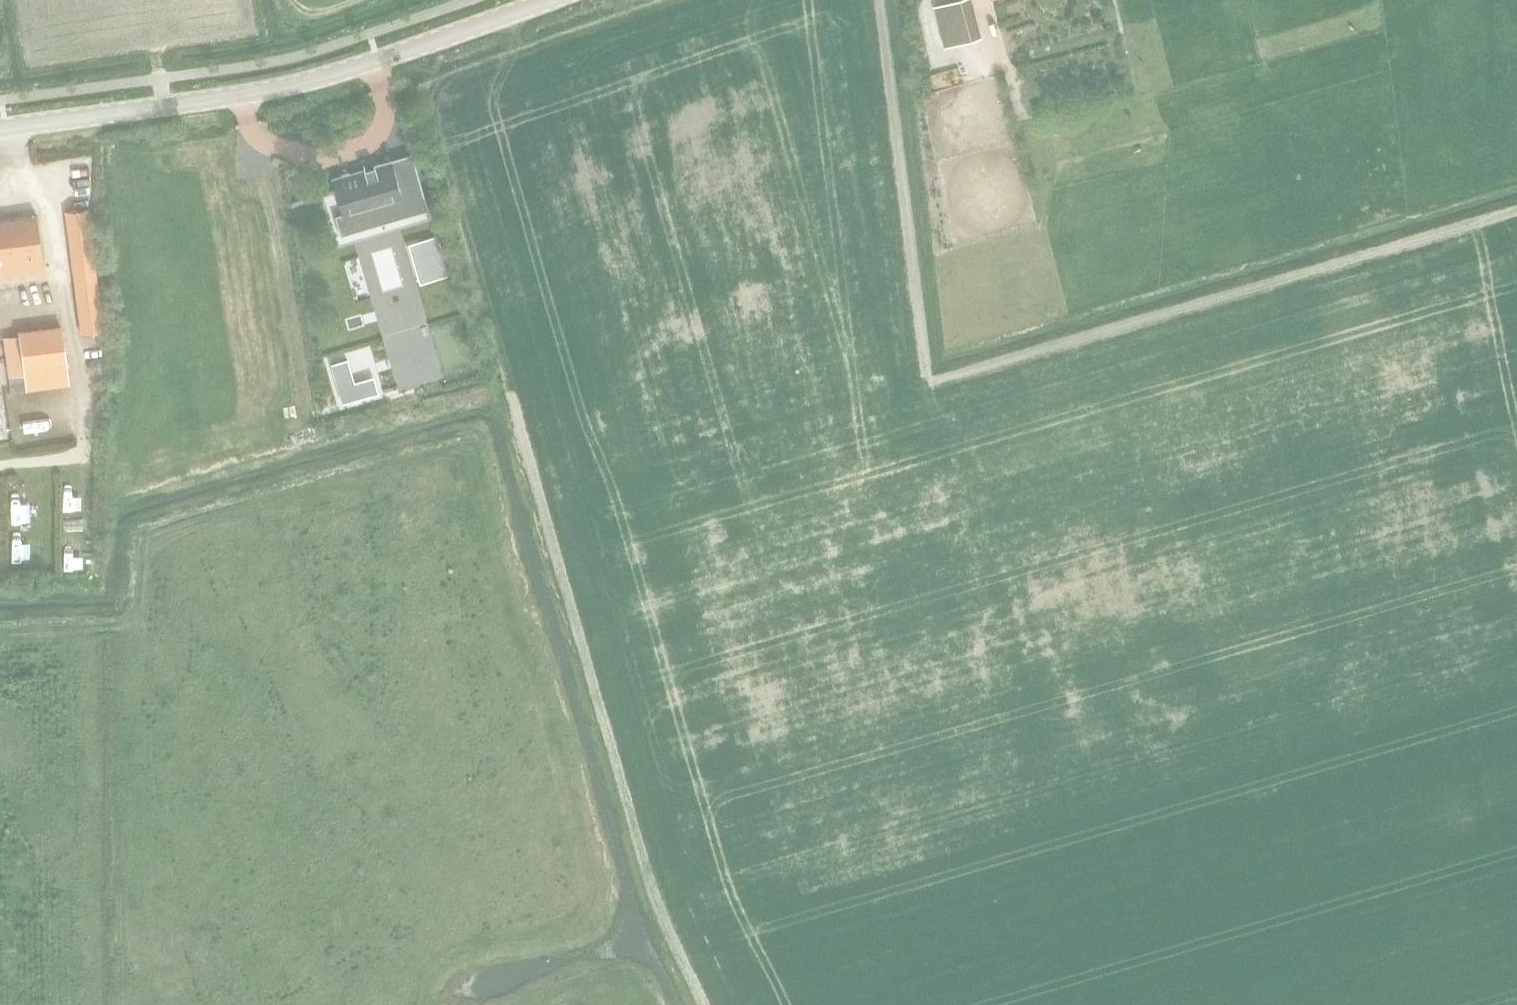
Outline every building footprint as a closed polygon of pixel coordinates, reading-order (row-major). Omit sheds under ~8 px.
[(977,35),(967,0),(948,0),(935,3),(946,43),(977,35)] [(349,171),(332,177),(343,215),(358,210),(361,217),(387,210),(389,218),(406,213),(404,206),(426,200),(416,165),(395,171),(392,159),(364,167),(365,171),(351,176),(349,171)] [(81,331),(103,328),(88,206),(65,209),(81,331)] [(45,269),(37,213),(0,218),(0,275),(45,269)] [(435,234),(420,239),(431,277),(447,272),(435,234)] [(28,388),(69,383),(61,324),(20,330),(28,388)] [(347,358),(332,362),(343,400),(358,396),(347,358)]
